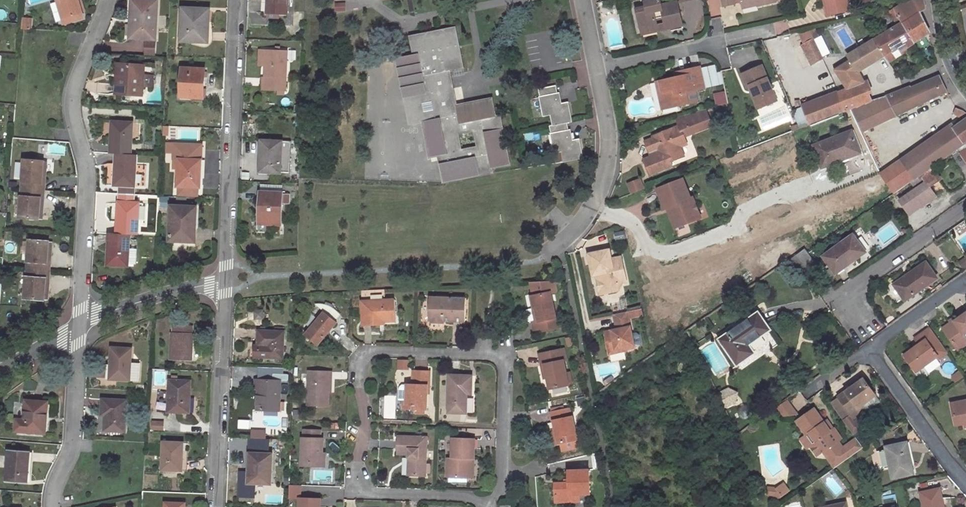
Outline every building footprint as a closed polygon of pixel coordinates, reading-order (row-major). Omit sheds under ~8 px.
[(63,19),(81,13),(78,0),(57,0),(63,19)] [(146,1),(132,0),(131,19),(134,19),(133,37),(155,38),(157,2),(156,2),(146,1)] [(268,3),(264,3),(264,13),(288,13),(288,0),(268,0),(268,3)] [(636,9),(641,29),(657,26),(655,19),(662,17),(665,31),(675,29),(674,25),(681,23),(677,2),(661,5),(660,0),(656,0),(645,2),(646,7),(636,9)] [(828,15),(849,10),(847,0),(824,0),(828,15)] [(929,33),(920,13),(925,9),(924,0),(910,0),(893,10),(894,11),(913,43),(929,33)] [(210,10),(183,9),(182,41),(209,43),(209,29),(210,10)] [(884,56),(889,62),(902,54),(901,51),(906,48),(913,43),(894,11),(890,14),(897,26),(874,40),(884,56)] [(775,23),(776,33),(788,33),(787,22),(775,23)] [(657,26),(641,29),(642,34),(657,31),(657,26)] [(443,183),(494,173),(493,168),(510,165),(500,115),(495,116),(491,98),(457,105),(450,71),(464,68),(456,27),(409,36),(413,56),(418,55),(426,93),(430,92),(435,118),(422,121),(429,157),(438,156),(443,183)] [(814,39),(804,44),(808,51),(805,53),(812,64),(823,58),(814,39)] [(884,56),(874,40),(848,56),(851,60),(858,72),(884,56)] [(146,55),(154,56),(155,42),(146,41),(146,55)] [(276,51),(266,51),(266,52),(265,65),(265,77),(262,77),(262,90),(278,90),(284,90),(286,90),(287,52),(279,51),(276,51)] [(430,92),(426,93),(418,55),(413,56),(397,59),(410,123),(422,121),(435,118),(430,92)] [(848,89),(864,83),(857,73),(858,72),(851,60),(836,70),(848,89)] [(144,66),(122,64),(121,77),(116,77),(116,85),(115,94),(142,95),(143,84),(143,76),(144,66)] [(762,66),(742,75),(747,88),(750,87),(759,108),(776,101),(762,66)] [(675,78),(660,81),(665,105),(677,102),(678,106),(689,103),(686,93),(705,89),(700,67),(681,71),(683,82),(677,84),(675,78)] [(205,70),(182,68),(181,94),(181,97),(194,97),(204,98),(205,83),(205,70)] [(674,73),(675,78),(677,84),(683,82),(681,71),(674,73)] [(153,77),(143,76),(143,84),(152,84),(153,77)] [(863,132),(947,92),(939,76),(934,78),(934,79),(911,88),(910,87),(886,96),(871,100),(852,108),(863,132)] [(665,105),(660,81),(656,82),(662,110),(678,106),(677,102),(665,105)] [(852,108),(871,100),(864,83),(848,89),(839,93),(845,110),(850,109),(852,108)] [(556,86),(538,89),(543,116),(551,114),(553,125),(567,123),(572,122),(568,103),(560,104),(556,86)] [(717,105),(728,103),(725,91),(714,94),(717,105)] [(845,110),(839,93),(802,107),(808,125),(845,110)] [(181,97),(181,94),(178,94),(177,101),(194,102),(194,97),(181,97)] [(964,120),(965,119),(965,114),(962,111),(955,108),(953,114),(964,120)] [(651,157),(644,160),(650,175),(672,167),(670,162),(684,157),(680,148),(708,137),(699,115),(691,118),(690,114),(676,118),(679,127),(654,137),(655,138),(646,142),(649,150),(657,147),(660,154),(651,157)] [(964,120),(954,128),(952,124),(935,136),(949,155),(954,152),(965,144),(964,142),(965,141),(965,119),(964,120)] [(133,123),(113,122),(112,137),(111,154),(116,154),(131,155),(133,123)] [(571,141),(567,123),(553,125),(549,126),(555,153),(562,152),(564,162),(582,158),(579,140),(571,141)] [(814,146),(822,168),(832,164),(831,161),(858,151),(851,132),(814,146)] [(949,155),(935,136),(901,160),(915,179),(921,175),(949,155)] [(291,143),(262,141),(261,153),(260,172),(281,173),(281,172),(289,172),(291,143)] [(965,149),(965,143),(965,144),(954,152),(957,156),(965,149)] [(657,147),(649,150),(651,157),(660,154),(657,147)] [(926,182),(899,201),(909,215),(936,197),(930,188),(939,181),(948,194),(964,184),(957,174),(965,168),(957,156),(954,152),(949,155),(921,175),(926,182)] [(131,155),(116,154),(115,169),(114,186),(120,187),(135,188),(137,155),(131,155)] [(201,160),(179,159),(178,187),(200,188),(201,175),(201,160)] [(24,160),(22,188),(45,190),(45,183),(42,182),(44,161),(24,160)] [(901,160),(881,174),(894,194),(915,179),(901,160)] [(674,214),(670,215),(673,223),(685,219),(687,223),(700,218),(693,198),(690,199),(683,179),(657,189),(665,209),(671,207),(674,214)] [(628,185),(632,194),(643,189),(639,180),(628,185)] [(120,194),(135,195),(135,188),(120,187),(120,194)] [(44,198),(45,190),(22,188),(20,217),(39,218),(41,198),(44,198)] [(281,193),(260,192),(259,210),(261,210),(261,224),(280,225),(281,203),(281,194),(281,193)] [(119,202),(134,203),(135,195),(120,194),(119,202)] [(281,194),(281,203),(289,204),(289,195),(281,194)] [(134,203),(119,202),(118,221),(118,234),(130,234),(137,235),(139,203),(134,203)] [(197,208),(172,207),(170,241),(189,241),(189,230),(196,230),(197,208)] [(685,219),(673,223),(675,228),(687,223),(685,219)] [(118,234),(110,234),(109,251),(108,265),(128,266),(128,264),(136,264),(137,249),(129,249),(130,234),(118,234)] [(853,235),(823,257),(835,274),(865,253),(853,235)] [(29,240),(27,269),(51,271),(51,263),(48,263),(49,242),(29,240)] [(797,254),(794,256),(802,267),(809,277),(820,270),(808,253),(804,249),(797,254)] [(597,275),(598,279),(596,281),(599,295),(618,291),(617,285),(621,284),(621,282),(619,273),(622,272),(619,257),(609,259),(608,250),(599,251),(598,254),(588,256),(592,276),(595,275),(597,275)] [(796,272),(802,267),(794,256),(788,260),(796,272)] [(894,285),(905,301),(937,279),(925,263),(894,285)] [(651,265),(641,269),(647,283),(656,279),(651,265)] [(51,271),(27,269),(25,298),(45,299),(47,278),(50,278),(51,271)] [(361,291),(363,327),(386,325),(386,323),(385,318),(396,318),(395,300),(385,300),(385,289),(361,291)] [(555,319),(550,294),(532,297),(534,308),(536,308),(539,322),(532,323),(534,333),(558,329),(556,319),(555,319)] [(464,322),(465,298),(431,298),(431,304),(429,304),(429,314),(431,314),(431,324),(444,324),(444,321),(464,322)] [(324,305),(319,305),(316,305),(324,313),(329,307),(324,305)] [(324,313),(304,335),(317,346),(336,323),(334,321),(339,315),(337,313),(332,309),(329,307),(324,313)] [(536,308),(534,308),(529,310),(532,323),(539,322),(536,308)] [(611,350),(622,348),(622,350),(624,349),(633,348),(626,312),(613,315),(616,327),(616,330),(613,330),(604,332),(606,342),(609,342),(611,350)] [(719,340),(737,366),(737,365),(754,354),(749,345),(770,331),(758,313),(719,340)] [(943,327),(956,347),(965,340),(965,336),(965,334),(965,333),(965,314),(954,322),(953,321),(943,327)] [(192,326),(173,325),(172,333),(171,333),(169,360),(192,361),(193,334),(193,327),(192,327),(192,326)] [(948,354),(930,328),(915,339),(919,345),(904,356),(914,370),(921,365),(922,367),(937,357),(939,360),(948,354)] [(254,357),(282,358),(283,332),(281,332),(274,332),(258,331),(258,346),(255,346),(254,357)] [(965,344),(965,340),(956,347),(958,350),(965,344)] [(609,354),(624,352),(624,349),(622,350),(622,348),(611,350),(609,342),(606,342),(609,354)] [(132,349),(111,348),(109,380),(139,381),(140,363),(131,363),(132,349)] [(563,349),(538,354),(541,366),(544,366),(547,378),(549,390),(568,385),(563,362),(566,361),(563,349)] [(398,369),(408,369),(408,361),(398,361),(398,369)] [(332,372),(308,371),(307,406),(328,407),(328,392),(329,381),(331,381),(332,372)] [(429,372),(413,372),(412,385),(407,385),(406,405),(414,405),(414,409),(416,409),(424,410),(426,410),(427,390),(429,390),(429,372)] [(471,394),(472,377),(450,375),(448,413),(466,414),(467,394),(471,394)] [(858,409),(876,396),(863,379),(838,397),(851,416),(854,420),(862,415),(858,409)] [(278,410),(279,381),(255,380),(255,389),(258,389),(257,410),(278,410)] [(191,381),(168,381),(167,412),(187,413),(188,397),(190,397),(191,381)] [(406,405),(407,385),(404,385),(403,409),(414,409),(414,405),(406,405)] [(728,389),(717,394),(724,407),(733,403),(736,393),(728,389)] [(876,396),(858,409),(862,415),(880,402),(876,396)] [(851,416),(838,397),(830,403),(843,422),(850,417),(851,416)] [(47,402),(25,400),(23,420),(16,419),(15,431),(45,433),(47,402)] [(127,401),(102,400),(101,415),(105,416),(104,430),(125,431),(127,401)] [(952,404),(955,423),(964,421),(965,427),(965,401),(952,404)] [(551,412),(550,412),(551,421),(553,420),(555,429),(558,444),(560,444),(561,451),(577,448),(576,440),(577,440),(572,417),(571,417),(569,408),(563,410),(551,412)] [(814,409),(796,422),(807,436),(802,439),(802,442),(806,448),(809,449),(810,447),(816,455),(820,454),(823,452),(827,449),(840,466),(863,449),(856,440),(843,449),(838,442),(841,439),(834,428),(833,429),(831,426),(828,428),(824,422),(814,409)] [(854,422),(850,417),(843,422),(853,436),(862,430),(856,420),(854,422)] [(153,429),(165,429),(164,421),(152,421),(153,429)] [(261,431),(248,431),(248,438),(261,439),(261,431)] [(304,438),(320,439),(320,431),(304,431),(304,438)] [(427,438),(398,437),(397,454),(408,454),(408,458),(412,458),(412,476),(425,476),(425,473),(426,465),(427,438)] [(304,438),(303,438),(302,466),(310,466),(310,464),(318,464),(319,454),(321,455),(321,454),(321,439),(320,439),(304,438)] [(474,439),(452,438),(451,458),(448,458),(447,478),(469,479),(470,459),(474,460),(474,439)] [(183,443),(162,442),(161,470),(182,471),(183,451),(183,443)] [(895,442),(885,444),(887,450),(891,468),(893,478),(913,474),(906,443),(895,445),(895,442)] [(840,466),(827,449),(823,452),(835,469),(840,466)] [(891,468),(887,450),(877,452),(880,467),(885,466),(886,469),(891,468)] [(30,453),(8,451),(6,481),(27,482),(30,453)] [(270,484),(271,454),(253,454),(253,463),(249,463),(248,483),(270,484)] [(588,471),(568,471),(569,480),(569,484),(564,484),(554,484),(555,502),(570,502),(569,495),(578,494),(590,494),(588,471)] [(784,485),(777,490),(783,497),(789,492),(784,485)] [(777,490),(769,489),(768,496),(778,497),(780,499),(783,497),(777,490)] [(920,493),(923,506),(944,506),(940,489),(920,493)] [(299,506),(319,506),(320,499),(299,498),(299,506)]
